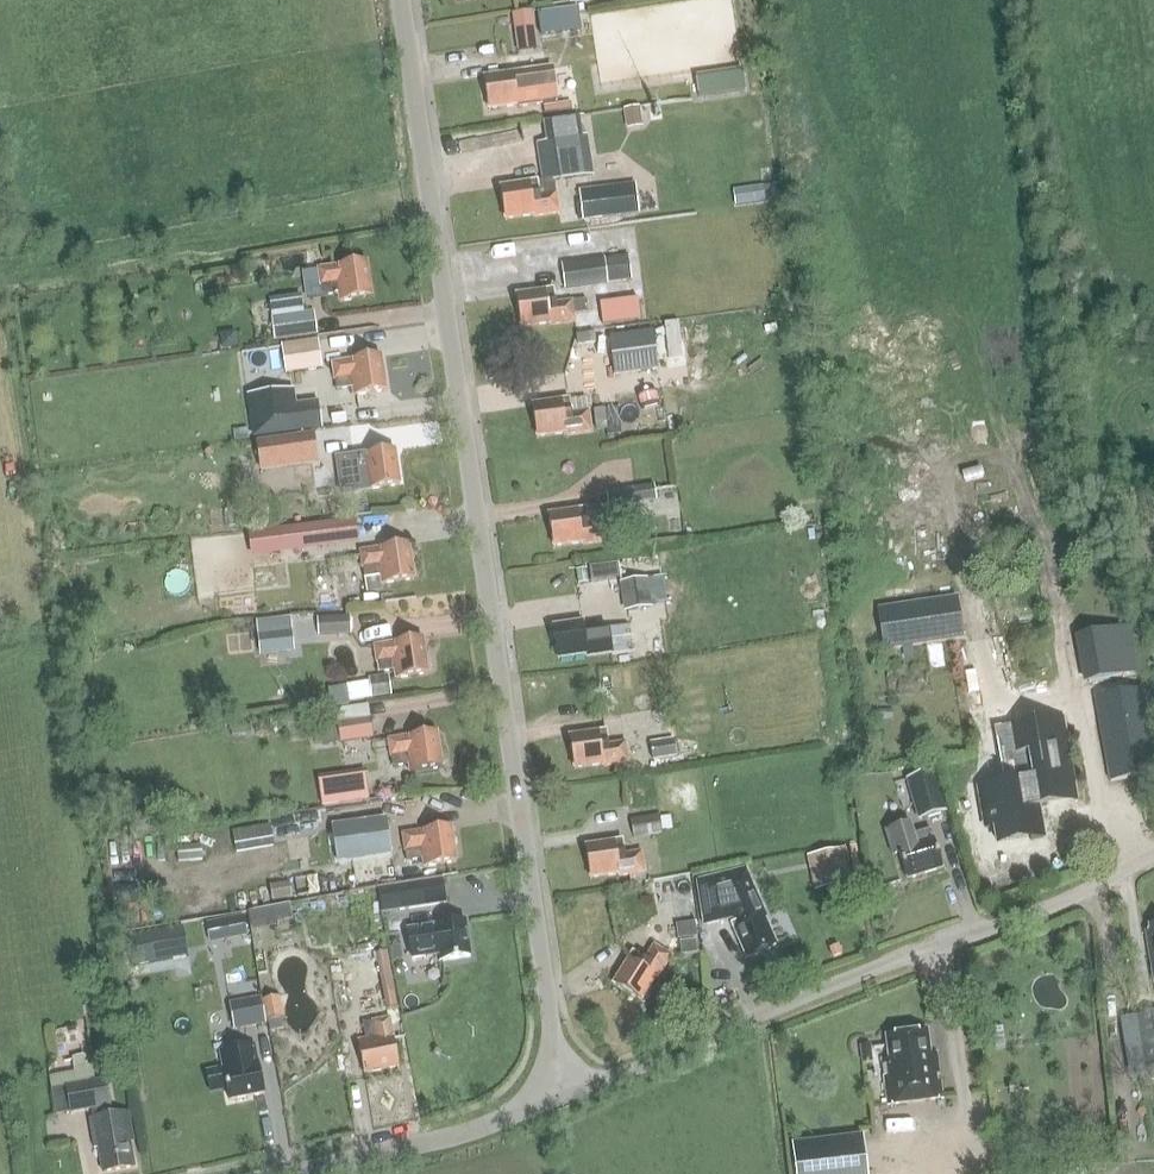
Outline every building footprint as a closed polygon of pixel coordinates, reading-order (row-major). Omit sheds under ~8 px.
[(577,14),(538,19),(541,42),(580,37),(577,14)] [(532,23),(515,25),(519,52),(536,50),(532,23)] [(517,107),(540,104),(557,102),(553,68),(521,73),(483,77),(487,107),(517,104),(517,107)] [(743,73),(696,80),(699,100),(747,93),(743,73)] [(587,138),(539,144),(545,182),(592,175),(587,138)] [(554,193),(552,193),(551,185),(551,182),(543,183),(539,184),(538,180),(500,185),(503,215),(531,212),(532,215),(556,212),(554,193)] [(640,214),(636,185),(579,192),(582,220),(640,214)] [(632,280),(628,256),(561,265),(565,289),(632,280)] [(317,270),(319,285),(321,296),(338,293),(340,302),(369,298),(365,263),(317,270)] [(587,301),(570,303),(556,305),(554,290),(516,294),(521,327),(547,324),(547,327),(573,324),(572,314),(588,312),(587,301)] [(607,298),(607,321),(648,320),(648,297),(607,298)] [(318,334),(315,312),(272,318),(275,340),(318,334)] [(653,331),(608,336),(613,375),(658,370),(653,331)] [(322,369),(318,340),(281,344),(285,374),(322,369)] [(334,380),(335,380),(337,390),(353,388),(354,396),(384,392),(379,356),(331,363),(334,380)] [(274,392),(250,396),(256,438),(321,429),(319,411),(278,417),(274,392)] [(570,400),(561,401),(532,405),(536,436),(565,432),(566,436),(589,433),(587,412),(586,412),(585,403),(571,405),(570,400)] [(622,434),(618,406),(593,410),(596,431),(606,430),(607,436),(622,434)] [(300,439),(302,452),(335,445),(332,433),(300,439)] [(345,456),(348,473),(349,484),(367,482),(368,488),(398,484),(394,450),(345,456)] [(637,503),(635,488),(606,492),(608,507),(637,503)] [(605,543),(601,512),(587,514),(587,509),(548,515),(552,545),(581,542),(582,546),(605,543)] [(356,520),(318,525),(320,542),(358,538),(356,520)] [(636,538),(634,523),(623,524),(625,539),(636,538)] [(412,579),(408,545),(358,550),(360,567),(363,566),(366,593),(383,591),(382,582),(412,579)] [(230,556),(218,556),(219,586),(256,584),(254,546),(230,547),(230,556)] [(656,608),(654,591),(625,595),(627,612),(634,611),(635,620),(648,619),(647,609),(656,608)] [(961,639),(956,598),(878,608),(884,649),(961,639)] [(351,635),(350,616),(317,618),(318,636),(351,635)] [(259,652),(294,648),(291,619),(255,624),(259,652)] [(582,621),(552,625),(557,658),(587,653),(587,655),(612,651),(612,654),(633,651),(628,623),(608,626),(609,632),(599,633),(598,623),(583,626),(582,621)] [(1090,681),(1144,673),(1136,624),(1083,633),(1090,681)] [(652,650),(649,629),(631,632),(634,652),(652,650)] [(374,644),(376,663),(378,673),(395,670),(396,677),(426,673),(421,638),(374,644)] [(392,696),(389,675),(368,678),(369,682),(329,688),(332,709),(349,706),(349,703),(392,696)] [(1144,689),(1094,697),(1109,781),(1153,773),(1153,746),(1144,689)] [(320,746),(374,738),(371,718),(338,723),(336,710),(315,713),(320,746)] [(1006,795),(1000,796),(1004,820),(982,823),(986,849),(1010,845),(1010,844),(1031,841),(1027,812),(1078,805),(1065,722),(996,733),(1006,795)] [(625,744),(609,746),(606,730),(569,735),(574,768),(605,763),(605,767),(628,764),(625,744)] [(677,755),(673,732),(646,736),(650,759),(677,755)] [(387,740),(389,757),(391,767),(409,765),(409,772),(441,768),(436,733),(387,740)] [(946,813),(930,760),(907,767),(910,778),(905,780),(918,821),(946,813)] [(325,777),(327,804),(376,800),(374,774),(325,777)] [(662,834),(660,816),(631,820),(633,838),(662,834)] [(385,818),(331,826),(337,864),(390,856),(385,818)] [(898,854),(906,880),(942,869),(930,831),(913,836),(910,825),(885,832),(892,856),(898,854)] [(401,834),(403,850),(404,861),(422,859),(423,867),(454,863),(450,828),(401,834)] [(641,852),(624,855),(622,840),(585,846),(590,876),(619,872),(620,875),(644,871),(641,852)] [(202,861),(201,845),(177,846),(178,862),(202,861)] [(814,857),(823,892),(852,885),(844,850),(814,857)] [(442,880),(394,887),(398,910),(445,903),(442,880)] [(270,886),(272,901),(292,898),(290,883),(270,886)] [(768,919),(760,893),(738,900),(745,919),(731,924),(743,958),(775,948),(765,920),(768,919)] [(289,904),(274,907),(277,923),(292,920),(289,904)] [(230,939),(248,936),(244,917),(226,920),(230,939)] [(406,929),(410,961),(436,957),(437,964),(472,959),(466,921),(406,929)] [(1152,973),(1153,985),(1153,929),(1148,930),(1149,934),(1145,935),(1152,973)] [(681,956),(697,954),(696,941),(679,942),(681,956)] [(173,959),(172,942),(139,946),(141,962),(173,959)] [(655,946),(646,960),(633,951),(612,984),(638,1000),(654,974),(658,976),(670,956),(655,946)] [(375,953),(386,1011),(398,1009),(387,951),(375,953)] [(266,1024),(261,997),(229,1003),(234,1030),(266,1024)] [(1134,1016),(1143,1067),(1149,1066),(1151,1079),(1153,1079),(1153,1012),(1134,1016)] [(362,1022),(365,1039),(358,1040),(366,1072),(399,1065),(388,1016),(362,1022)] [(928,1032),(880,1036),(888,1105),(941,1100),(937,1054),(930,1055),(928,1032)] [(211,1094),(226,1091),(228,1101),(265,1093),(254,1045),(219,1053),(223,1068),(206,1072),(211,1094)] [(871,1046),(860,1047),(862,1068),(873,1067),(871,1047),(871,1046)] [(95,1066),(92,1051),(76,1054),(78,1069),(95,1066)] [(130,1113),(111,1116),(109,1107),(112,1106),(108,1080),(91,1083),(89,1069),(49,1076),(51,1090),(68,1087),(72,1113),(91,1110),(92,1119),(90,1120),(95,1149),(100,1149),(104,1173),(136,1167),(131,1138),(134,1137),(130,1113)] [(792,1146),(796,1173),(868,1173),(863,1137),(792,1146)]
